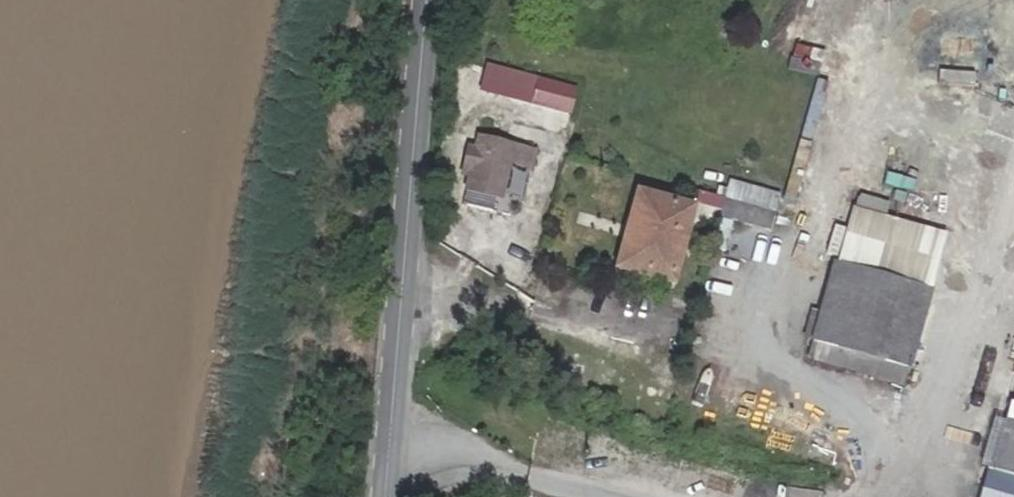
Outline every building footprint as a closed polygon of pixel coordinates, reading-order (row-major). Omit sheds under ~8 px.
[(536,75),(529,102),(570,114),(577,87),(536,75)] [(503,196),(513,160),(517,141),(477,131),(474,146),(467,145),(462,171),(467,172),(465,187),(503,196)] [(535,166),(539,146),(517,141),(513,160),(535,166)] [(787,175),(735,160),(725,197),(777,211),(787,175)] [(668,277),(692,199),(670,194),(668,204),(642,198),(625,264),(668,277)] [(772,226),(777,211),(725,197),(721,212),(772,226)] [(851,207),(835,260),(932,288),(948,235),(851,207)] [(932,288),(835,260),(808,365),(903,388),(932,288)]
